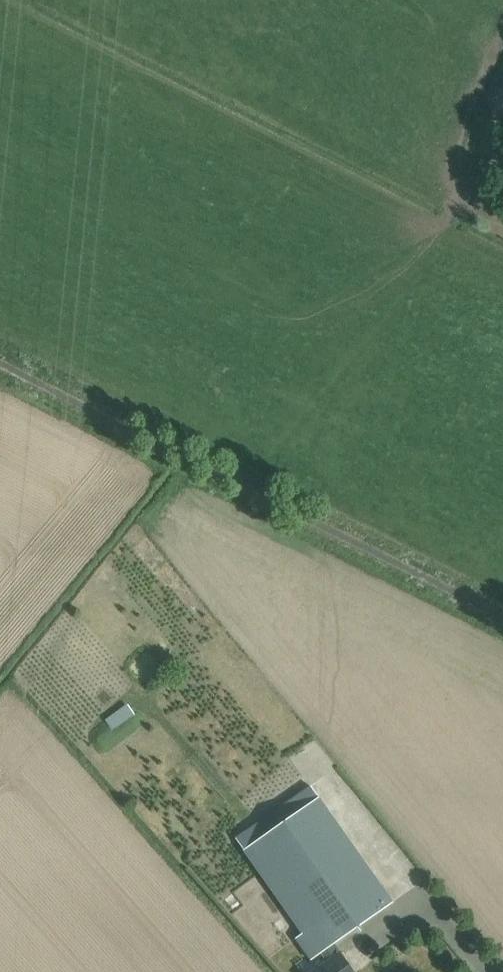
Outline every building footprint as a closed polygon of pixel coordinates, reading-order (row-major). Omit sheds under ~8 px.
[(113,729),(137,713),(130,703),(106,718),(113,729)] [(312,786),(237,838),(303,934),(296,938),(311,959),(323,951),(333,944),(393,902),(312,786)] [(333,944),(323,951),(330,960),(312,971),(353,971),(333,944)]
